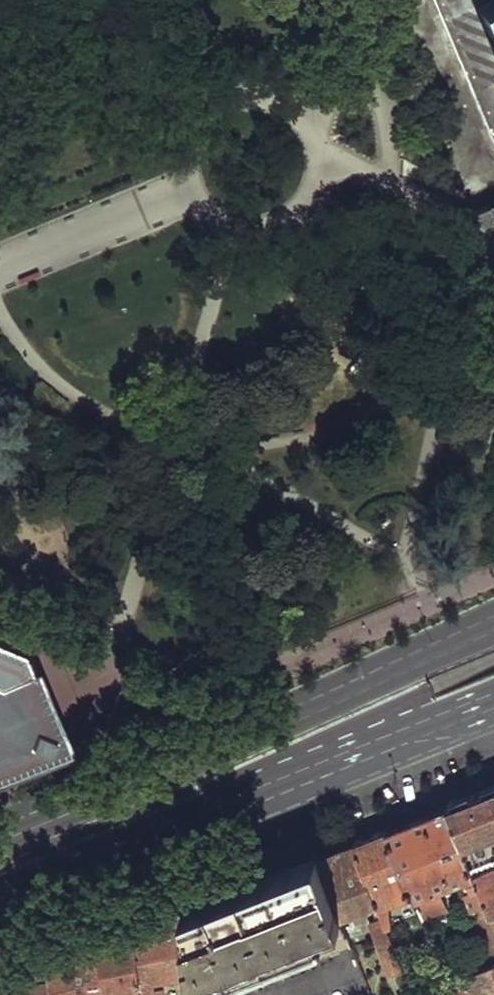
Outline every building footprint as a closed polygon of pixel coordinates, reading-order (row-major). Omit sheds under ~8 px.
[(476,4),(485,26),(493,22),(493,0),(487,0),(476,4)] [(43,748),(50,734),(45,730),(45,726),(45,720),(44,713),(41,708),(38,702),(34,697),(30,692),(22,687),(18,684),(13,683),(17,671),(28,668),(19,648),(0,640),(0,766),(43,748)] [(446,805),(471,865),(493,856),(493,786),(446,805)] [(411,893),(421,917),(446,908),(438,887),(461,878),(473,905),(471,911),(487,949),(492,948),(493,954),(493,919),(491,912),(474,872),(471,865),(446,805),(415,817),(385,829),(411,893)] [(352,843),(375,904),(380,918),(383,924),(392,922),(385,903),(411,893),(385,829),(368,836),(352,843)] [(315,857),(339,918),(375,904),(352,843),(334,850),(315,857)] [(315,857),(288,868),(205,901),(180,910),(190,994),(230,994),(350,947),(339,918),(315,857)] [(491,912),(493,911),(493,865),(474,872),(491,912)] [(139,979),(140,994),(161,994),(161,989),(151,990),(150,980),(177,978),(179,994),(190,994),(180,910),(157,919),(134,928),(139,979)] [(368,924),(389,977),(403,972),(383,924),(380,918),(368,924)] [(97,943),(103,993),(139,979),(134,928),(115,936),(97,943)] [(80,994),(103,994),(103,993),(97,943),(85,948),(74,952),(80,994)] [(52,994),(80,994),(74,952),(60,957),(47,963),(52,994)] [(13,994),(52,994),(47,963),(30,969),(26,971),(13,994)] [(448,984),(491,994),(493,994),(493,963),(448,984)] [(453,994),(491,994),(448,984),(453,994)]
